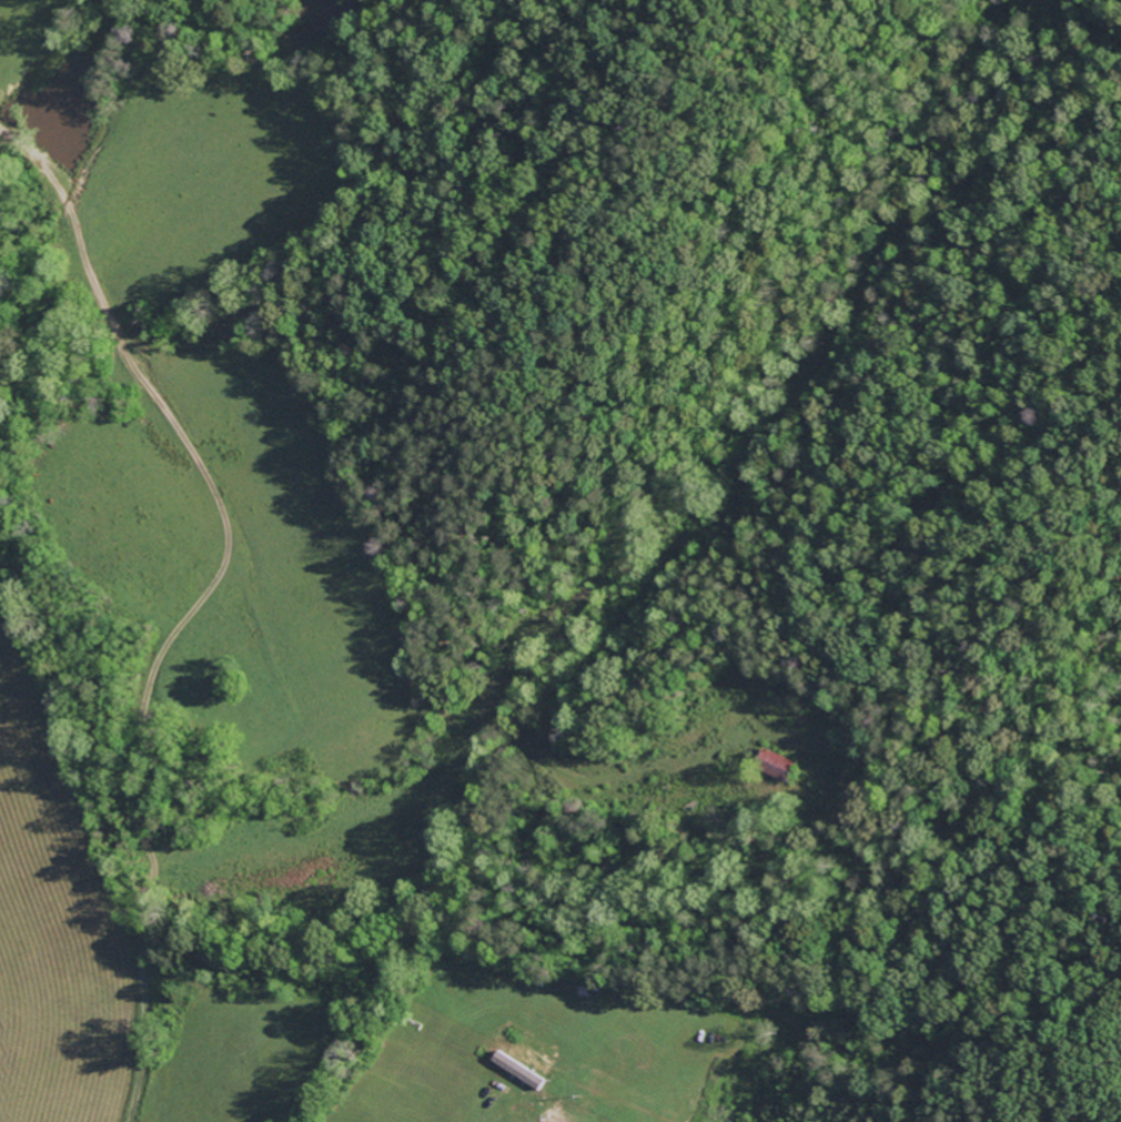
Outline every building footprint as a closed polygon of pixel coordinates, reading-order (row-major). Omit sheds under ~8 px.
[(756,772),(790,784),(798,763),(764,750),(756,772)] [(545,1082),(498,1052),(492,1061),(539,1091),(545,1082)]
